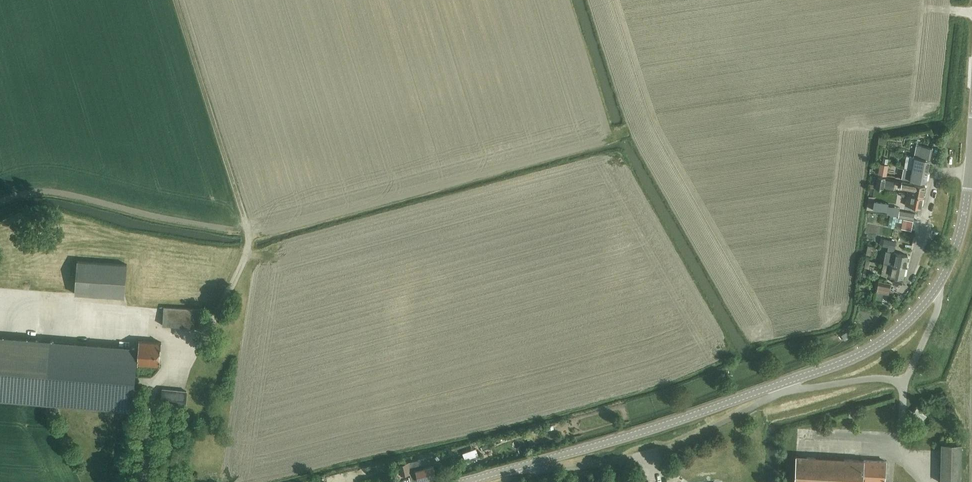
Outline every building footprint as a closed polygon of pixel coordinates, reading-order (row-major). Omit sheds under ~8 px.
[(906,155),(904,167),(927,171),(930,160),(929,160),(931,154),(932,148),(921,146),(919,158),(906,155)] [(885,175),(887,165),(879,164),(877,174),(885,176),(885,175)] [(902,179),(910,180),(925,183),(927,171),(904,167),(903,173),(902,179)] [(883,189),(883,188),(892,189),(893,181),(884,180),(885,178),(878,177),(876,188),(883,189)] [(907,194),(922,197),(925,186),(901,181),(900,187),(908,189),(907,194)] [(920,208),(922,197),(907,194),(905,205),(913,207),(920,208)] [(872,210),(887,211),(888,203),(873,201),(872,210)] [(898,216),(898,217),(910,219),(913,220),(915,213),(911,213),(899,210),(898,216)] [(901,229),(911,230),(913,221),(910,220),(903,219),(901,229)] [(886,250),(883,262),(905,267),(907,255),(893,252),(896,242),(883,239),(882,245),(888,246),(887,251),(886,250)] [(867,245),(866,254),(870,255),(873,255),(873,252),(871,252),(871,249),(874,250),(875,247),(872,246),(867,245)] [(869,264),(879,265),(880,263),(866,260),(862,276),(865,276),(867,268),(869,268),(869,264)] [(75,294),(125,297),(127,264),(77,261),(75,294)] [(883,262),(881,274),(890,276),(890,278),(893,278),(892,282),(902,284),(903,279),(905,267),(883,262)] [(888,294),(890,284),(878,281),(876,291),(888,294)] [(203,328),(204,309),(164,307),(162,325),(203,328)] [(841,335),(844,340),(845,341),(852,337),(848,331),(841,335)] [(46,401),(51,342),(0,338),(0,398),(46,401)] [(140,341),(138,363),(160,365),(162,342),(140,341)] [(51,342),(46,401),(131,408),(136,348),(51,342)] [(162,389),(161,403),(185,406),(186,392),(162,389)] [(961,443),(941,443),(940,481),(960,481),(961,443)] [(463,453),(464,457),(465,460),(479,455),(476,448),(463,453)] [(886,461),(796,456),(795,481),(862,481),(870,481),(884,481),(886,461)] [(402,463),(405,474),(410,472),(412,481),(418,480),(418,481),(436,476),(434,466),(419,469),(417,460),(402,463)] [(383,463),(376,464),(378,471),(384,470),(383,463)]
